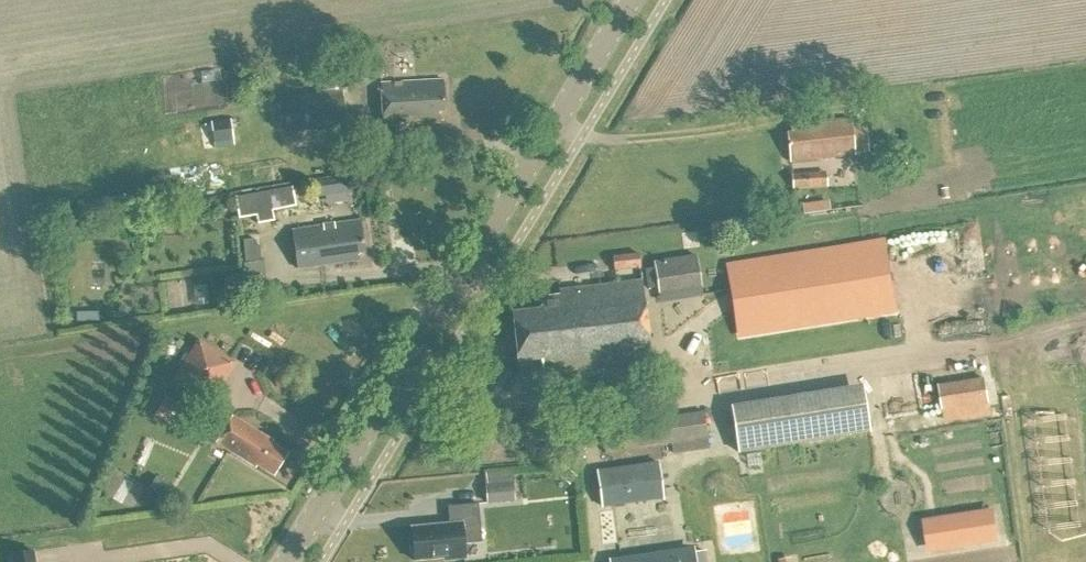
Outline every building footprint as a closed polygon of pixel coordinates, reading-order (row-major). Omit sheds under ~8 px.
[(380,54),(350,57),(352,81),(382,78),(380,54)] [(438,112),(444,112),(442,82),(381,84),(383,125),(438,123),(438,112)] [(280,133),(344,126),(341,92),(277,97),(280,133)] [(853,129),(852,119),(792,127),(792,134),(788,135),(792,164),(826,160),(825,156),(856,152),(855,151),(870,150),(867,127),(853,129)] [(201,125),(202,138),(204,149),(236,145),(235,134),(241,133),(240,121),(201,125)] [(223,161),(228,195),(301,183),(297,153),(288,155),(289,159),(250,165),(249,156),(223,161)] [(792,174),(793,189),(809,188),(808,173),(792,174)] [(345,178),(317,182),(319,197),(347,193),(345,178)] [(256,216),(257,225),(274,222),(272,211),(296,207),(293,187),(235,197),(239,219),(256,216)] [(356,251),(363,251),(360,223),(293,231),(297,268),(360,261),(356,251)] [(640,255),(614,258),(616,274),(642,270),(640,255)] [(696,256),(653,263),(654,268),(644,270),(647,289),(657,288),(658,294),(701,287),(696,256)] [(547,382),(652,369),(641,281),(561,291),(561,296),(541,298),(543,310),(513,314),(519,363),(544,360),(547,382)] [(858,326),(857,296),(710,301),(711,330),(858,326)] [(862,327),(897,322),(893,301),(859,306),(862,327)] [(200,344),(180,377),(213,397),(233,364),(200,344)] [(862,385),(731,406),(738,454),(870,433),(862,385)] [(704,411),(602,428),(605,455),(709,440),(704,411)] [(274,475),(286,454),(270,444),(271,442),(232,418),(216,444),(255,467),(257,465),(274,475)] [(902,442),(900,429),(887,430),(889,443),(902,442)] [(568,461),(584,458),(581,441),(565,443),(568,461)] [(658,461),(597,469),(602,509),(663,501),(658,461)] [(563,466),(556,475),(569,485),(576,476),(563,466)] [(484,474),(486,504),(515,501),(512,472),(484,474)] [(155,491),(178,505),(185,493),(162,480),(155,491)] [(464,544),(482,542),(478,504),(448,507),(449,524),(412,528),(413,542),(410,545),(411,554),(414,557),(414,561),(445,558),(445,560),(465,558),(464,544)] [(608,553),(609,561),(697,561),(694,541),(608,553)] [(847,560),(846,542),(780,546),(781,561),(818,561),(847,560)] [(33,551),(11,555),(12,561),(35,561),(33,551)]
